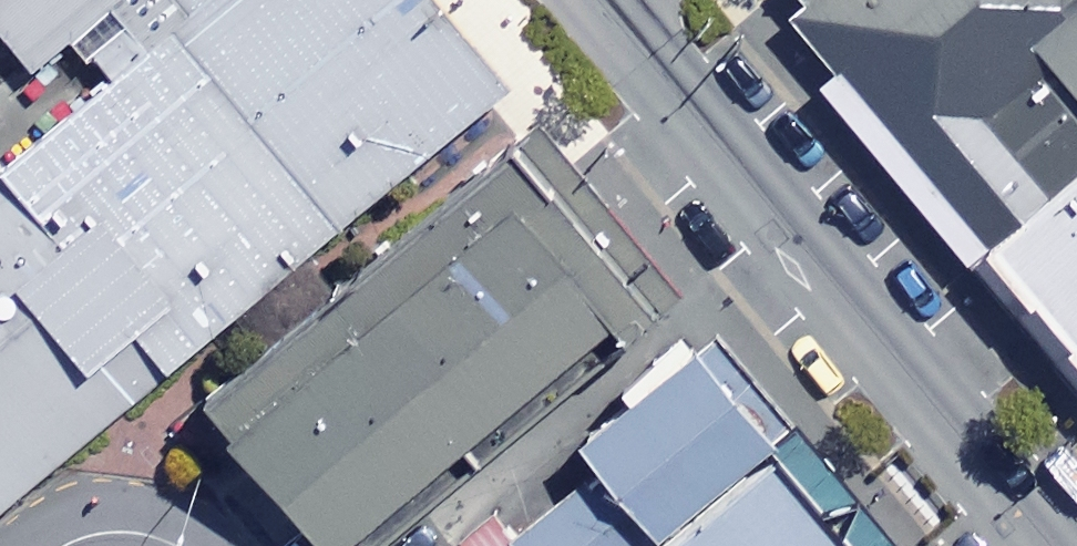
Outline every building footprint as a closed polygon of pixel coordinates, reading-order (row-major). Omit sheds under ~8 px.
[(413,0),(197,0),(110,72),(0,164),(0,504),(492,94),(413,0)] [(197,0),(0,0),(0,32),(33,72),(79,34),(110,72),(197,0)] [(980,239),(1076,159),(1076,0),(795,0),(787,7),(980,239)] [(531,140),(209,397),(329,545),(358,545),(663,303),(531,140)] [(980,239),(1076,356),(1076,159),(980,239)] [(784,451),(697,345),(582,439),(601,463),(515,533),(495,509),(464,534),(473,545),(668,545),(784,451)] [(784,451),(668,545),(863,545),(784,451)]
